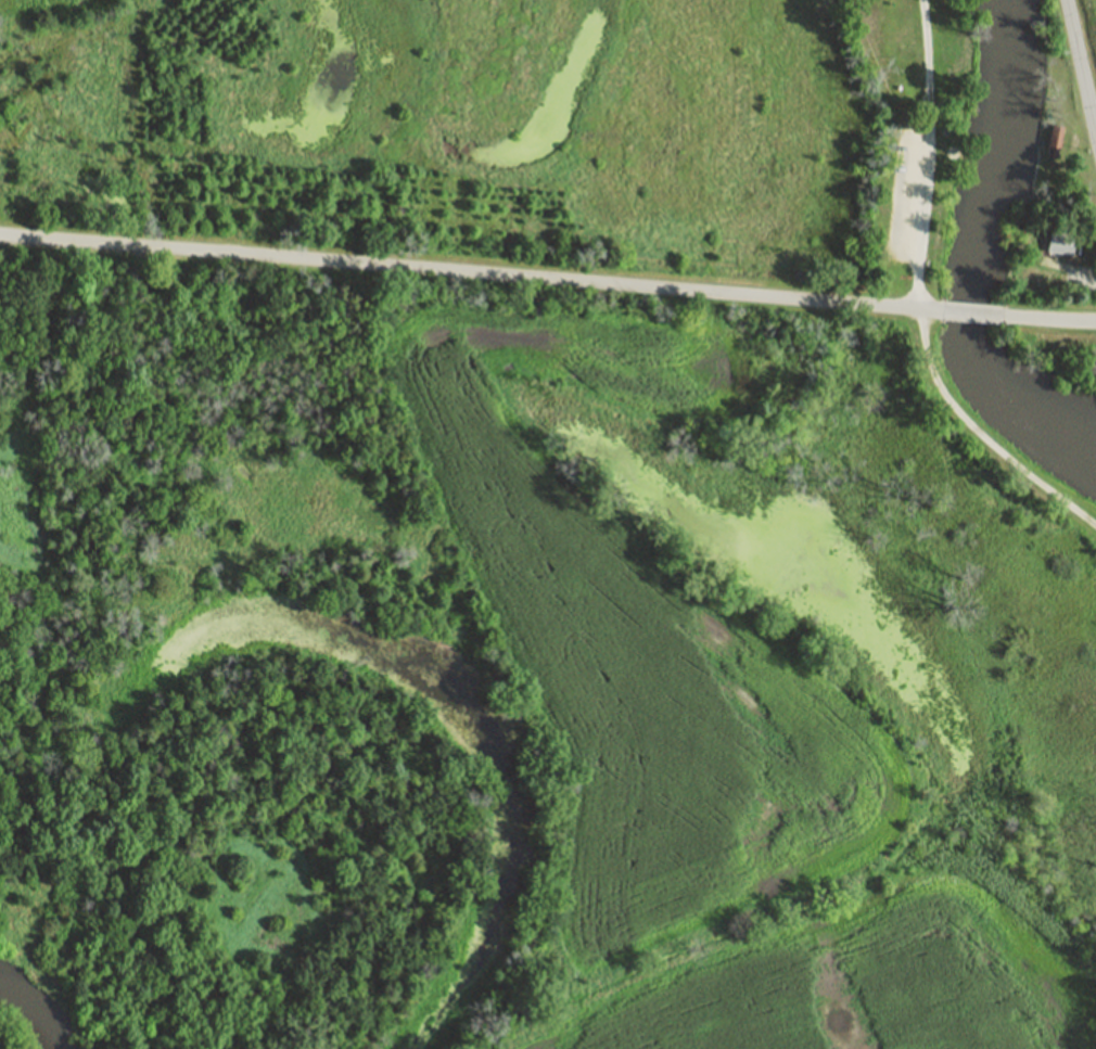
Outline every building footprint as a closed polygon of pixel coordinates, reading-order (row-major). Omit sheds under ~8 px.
[(1056,84),(1058,111),(1066,111),(1063,82),(1056,84)] [(1050,125),(1046,153),(1055,154),(1056,150),(1061,151),(1065,127),(1050,125)] [(1049,232),(1047,253),(1072,256),(1074,235),(1049,232)]
